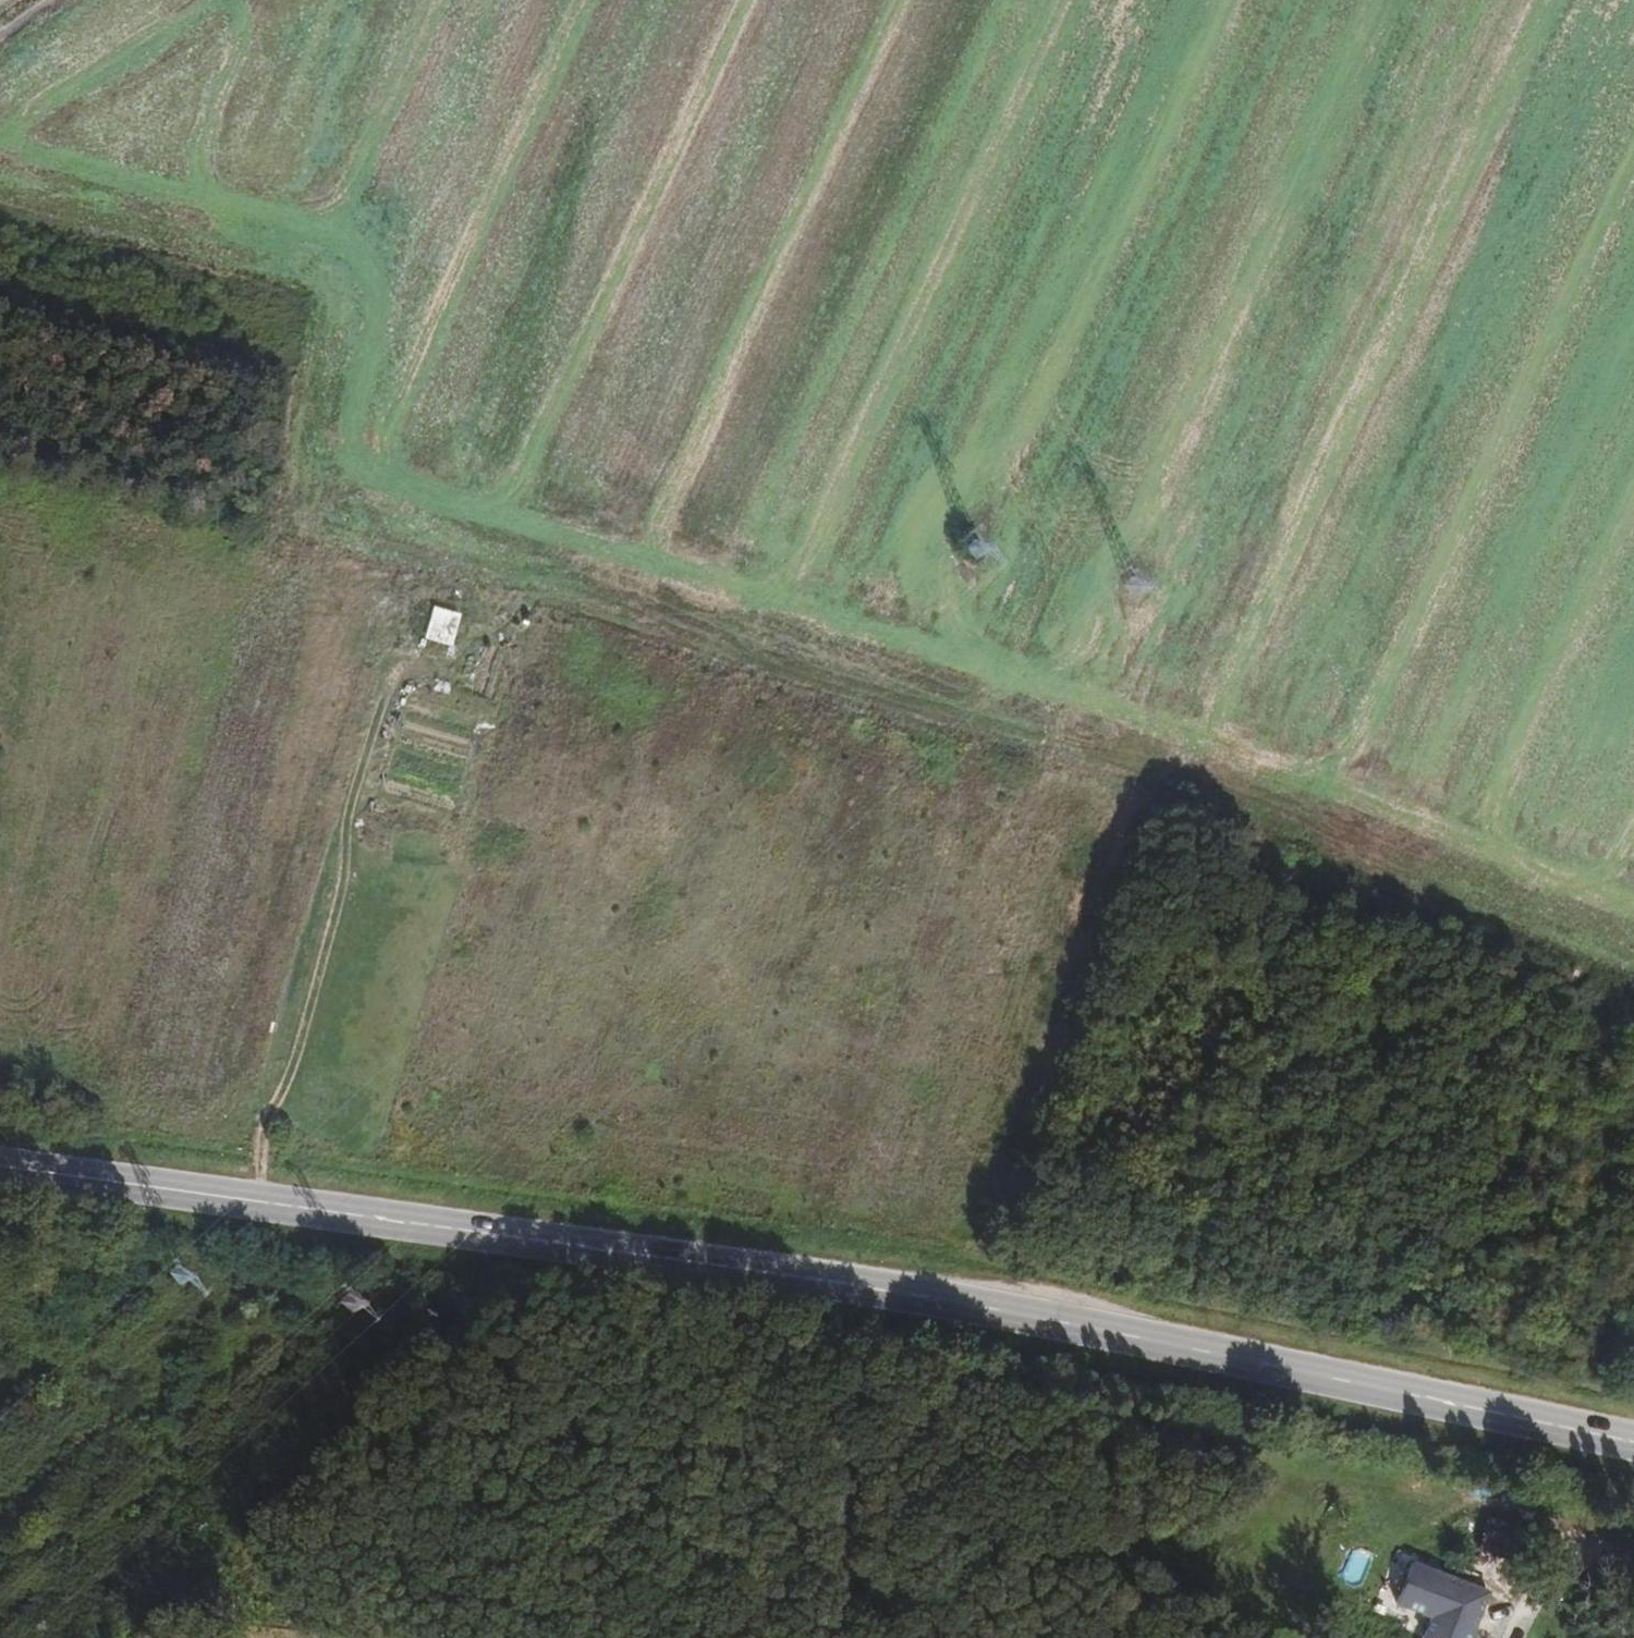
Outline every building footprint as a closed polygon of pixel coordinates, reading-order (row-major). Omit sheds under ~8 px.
[(1489,1589),(1411,1561),(1396,1603),(1433,1616),(1425,1637),(1472,1637),(1489,1589)]
